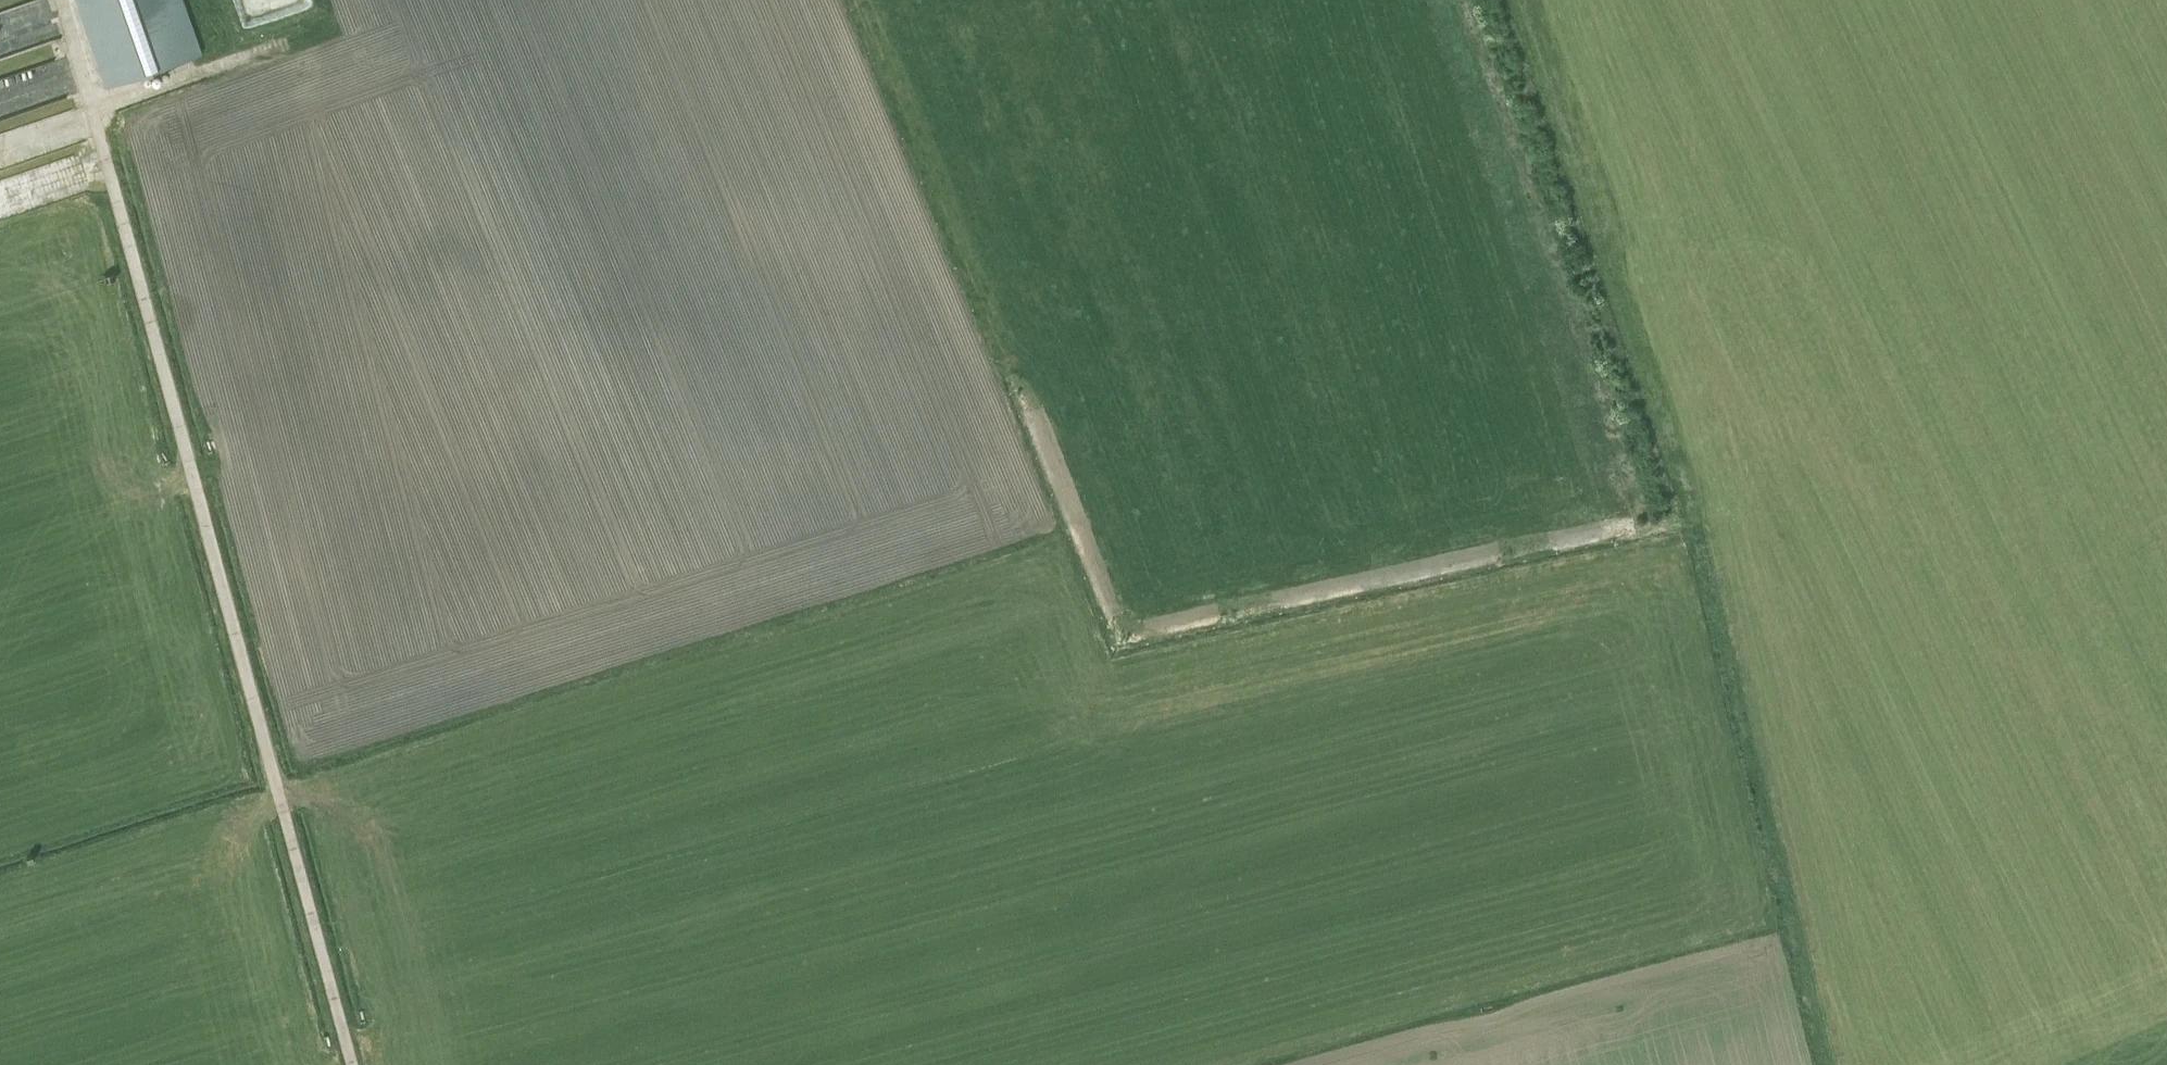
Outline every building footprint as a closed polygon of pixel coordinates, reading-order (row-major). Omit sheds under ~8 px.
[(182,0),(75,0),(105,86),(201,53),(182,0)] [(83,148),(75,115),(0,135),(0,169),(83,148)] [(53,206),(44,172),(0,183),(0,219),(53,206)]
